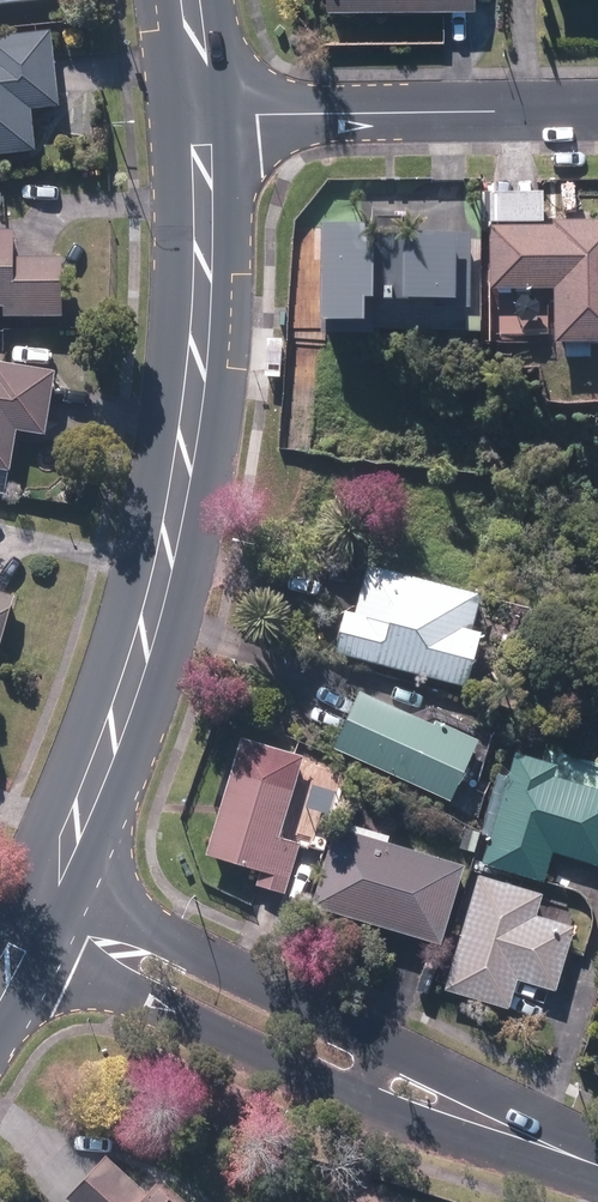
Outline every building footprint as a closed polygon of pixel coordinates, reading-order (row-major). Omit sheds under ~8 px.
[(42,152),(38,112),(66,109),(58,33),(0,39),(0,157),(42,152)] [(494,284),(558,284),(557,336),(567,336),(567,355),(593,355),(592,336),(597,336),(597,216),(557,217),(557,224),(556,225),(545,226),(545,187),(494,187),(494,284)] [(330,327),(377,327),(377,292),(439,292),(438,301),(463,301),(463,229),(404,229),(404,211),(378,211),(378,221),(331,220),(330,327)] [(11,307),(11,317),(71,318),(71,260),(21,260),(21,232),(0,232),(0,307),(11,307)] [(17,472),(23,432),(54,437),(63,375),(1,365),(1,372),(0,372),(0,470),(17,472)] [(344,641),(475,678),(490,624),(481,621),(491,587),(374,554),(361,600),(356,598),(344,641)] [(4,657),(20,598),(0,592),(0,656),(4,657)] [(340,740),(453,792),(480,733),(441,716),(440,720),(364,685),(340,740)] [(485,857),(548,877),(557,847),(597,860),(597,785),(559,772),(562,762),(520,749),(512,773),(494,831),(485,857)] [(261,876),(285,884),(300,837),(281,832),(299,775),(240,756),(210,849),(264,866),(261,876)] [(457,858),(470,861),(480,829),(467,825),(457,858)] [(317,902),(444,939),(467,862),(340,826),(317,902)] [(445,988),(509,1006),(517,977),(556,988),(573,924),(535,914),(541,891),(476,873),(445,988)] [(170,1175),(154,1191),(114,1153),(75,1195),(82,1201),(199,1201),(170,1175)]
